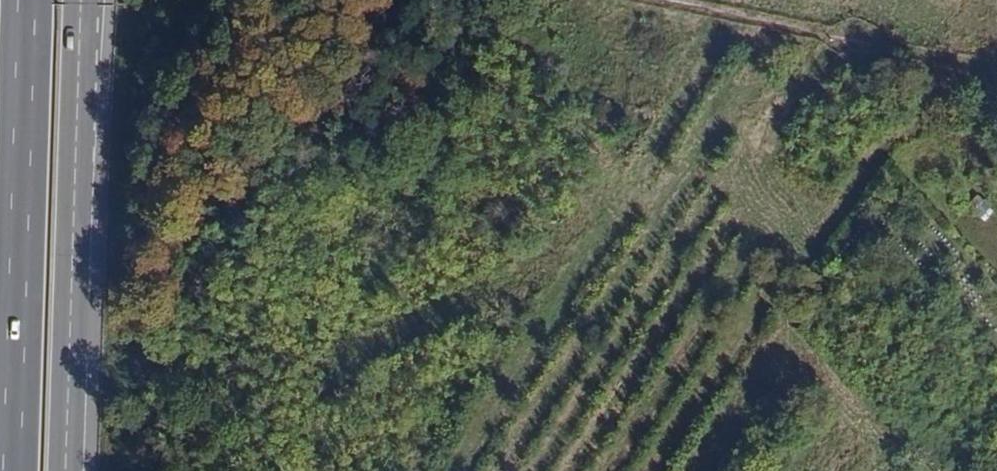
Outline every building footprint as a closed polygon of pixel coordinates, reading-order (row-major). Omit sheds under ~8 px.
[(969,208),(984,221),(994,209),(979,196),(969,208)]
